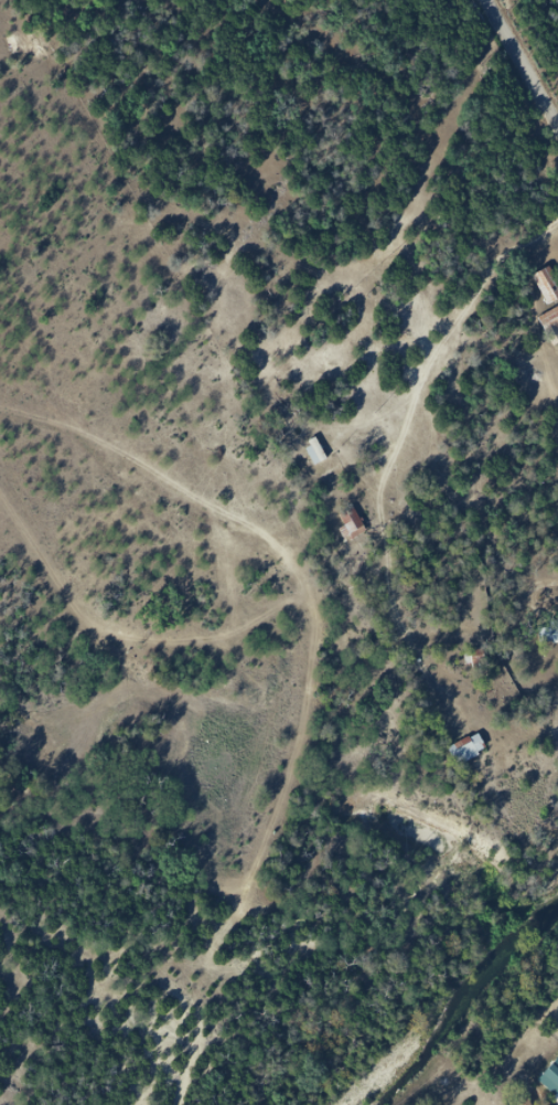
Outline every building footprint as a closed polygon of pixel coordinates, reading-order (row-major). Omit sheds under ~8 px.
[(557,310),(557,275),(544,283),(557,310)] [(543,321),(557,350),(557,313),(543,321)] [(314,466),(327,460),(317,438),(304,444),(314,466)] [(340,512),(349,539),(365,534),(356,506),(340,512)] [(536,645),(557,643),(557,626),(535,628),(536,645)] [(487,750),(478,733),(449,748),(458,765),(487,750)]
